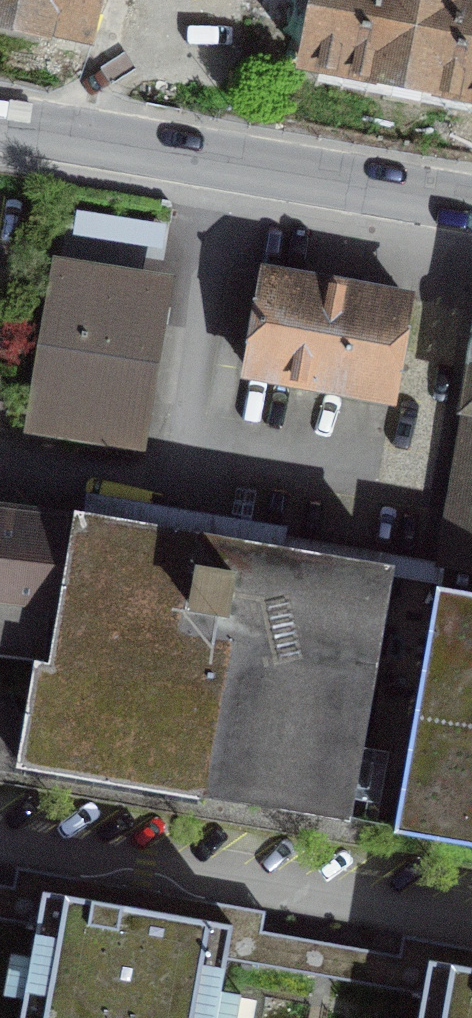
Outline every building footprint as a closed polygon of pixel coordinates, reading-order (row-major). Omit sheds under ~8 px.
[(82,38),(91,0),(0,0),(0,18),(82,38)] [(307,65),(471,97),(471,0),(317,0),(307,65)] [(128,447),(154,287),(60,272),(34,432),(128,447)] [(394,396),(411,297),(272,273),(254,371),(394,396)] [(441,565),(418,561),(415,580),(438,584),(395,831),(471,844),(471,387),(441,565)] [(21,764),(205,796),(231,644),(185,636),(202,537),(78,516),(52,666),(38,664),(21,764)] [(39,656),(56,524),(0,517),(0,652),(39,656)] [(205,796),(347,820),(390,576),(415,580),(418,561),(278,537),(276,550),(202,537),(185,636),(231,644),(205,796)] [(423,991),(419,1017),(471,1017),(471,948),(433,941),(400,935),(397,955),(232,925),(44,892),(0,884),(0,917),(38,924),(22,1017),(215,1017),(226,956),(329,974),(423,991)]
